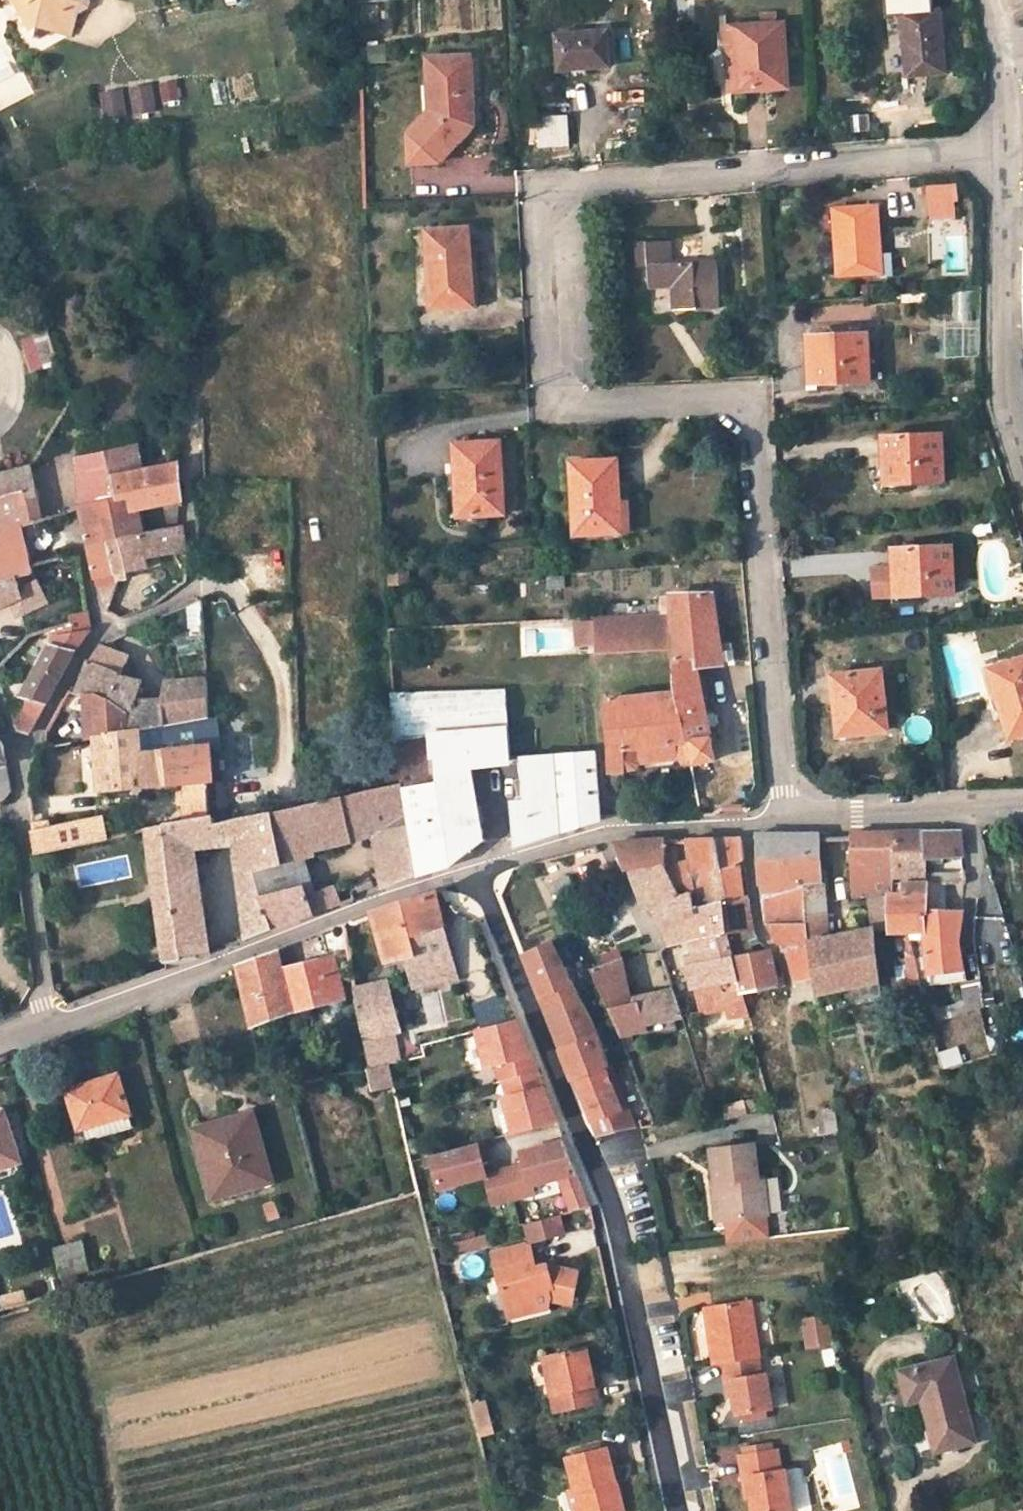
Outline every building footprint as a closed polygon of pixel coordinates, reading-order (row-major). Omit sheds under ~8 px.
[(30,28),(36,24),(34,20),(24,3),(27,2),(26,0),(14,0),(30,28)] [(27,2),(24,3),(34,20),(36,24),(30,28),(34,36),(41,37),(54,30),(70,34),(74,19),(64,0),(26,0),(27,2)] [(74,19),(79,1),(78,0),(64,0),(74,19)] [(948,69),(941,8),(904,12),(907,43),(910,42),(913,73),(948,69)] [(790,80),(785,18),(729,23),(734,85),(790,80)] [(613,59),(612,25),(561,29),(564,64),(613,59)] [(476,119),(471,115),(470,89),(476,88),(474,49),(431,51),(434,117),(422,132),(413,133),(414,156),(444,155),(444,146),(456,132),(461,136),(476,119)] [(118,94),(100,96),(104,122),(122,119),(118,94)] [(876,273),(878,208),(836,208),(835,271),(876,273)] [(471,222),(434,224),(440,301),(461,300),(460,282),(475,281),(471,222)] [(675,254),(674,231),(651,232),(653,278),(675,278),(676,300),(720,298),(719,252),(675,254)] [(475,281),(460,282),(461,300),(476,299),(475,281)] [(43,317),(30,320),(36,337),(48,333),(43,317)] [(932,374),(930,325),(870,328),(872,376),(932,374)] [(44,365),(56,361),(48,333),(36,337),(44,365)] [(161,351),(177,347),(176,333),(159,337),(161,351)] [(945,479),(944,432),(885,434),(888,481),(945,479)] [(503,509),(501,436),(455,438),(457,479),(450,480),(451,511),(503,509)] [(118,500),(112,476),(141,470),(136,445),(109,451),(78,457),(83,508),(81,508),(83,517),(91,516),(91,504),(118,500)] [(178,454),(166,457),(168,465),(179,463),(178,454)] [(621,497),(618,457),(573,459),(577,531),(628,528),(626,497),(621,497)] [(110,538),(139,533),(134,510),(182,500),(179,463),(168,465),(141,470),(112,476),(118,500),(91,504),(91,516),(83,517),(87,528),(107,523),(110,538)] [(21,523),(23,528),(35,524),(43,522),(30,465),(0,473),(0,529),(21,523)] [(35,572),(29,548),(23,528),(21,523),(0,529),(0,547),(3,558),(0,559),(0,581),(35,572)] [(87,528),(92,558),(100,588),(119,580),(110,538),(107,523),(87,528)] [(23,528),(29,548),(37,546),(35,539),(39,538),(35,524),(23,528)] [(187,550),(184,525),(139,533),(110,538),(119,580),(128,578),(126,572),(143,569),(148,568),(146,557),(187,550)] [(956,593),(953,546),(896,549),(899,596),(956,593)] [(35,579),(35,572),(0,581),(0,607),(13,602),(19,615),(46,603),(35,579)] [(100,588),(106,610),(119,580),(100,588)] [(673,604),(597,610),(598,615),(598,636),(599,645),(674,646),(676,689),(611,692),(614,766),(627,765),(627,764),(639,764),(639,760),(683,757),(684,762),(698,759),(699,762),(715,759),(697,665),(723,661),(712,586),(672,587),(673,604)] [(201,600),(189,606),(190,627),(203,626),(201,600)] [(26,731),(31,733),(77,651),(91,631),(88,611),(70,614),(72,623),(73,632),(53,635),(54,644),(23,698),(29,700),(15,725),(18,730),(26,731)] [(598,636),(598,615),(579,616),(579,637),(598,636)] [(73,632),(72,623),(52,629),(53,635),(73,632)] [(138,731),(138,732),(162,729),(209,721),(206,679),(167,681),(162,700),(135,700),(143,680),(122,673),(129,655),(101,645),(89,664),(85,675),(110,698),(128,712),(131,713),(132,732),(138,731)] [(984,670),(994,699),(1000,697),(1013,737),(1022,734),(1022,658),(984,670)] [(890,727),(884,667),(834,672),(836,695),(844,694),(848,731),(890,727)] [(110,698),(85,675),(79,689),(75,686),(72,691),(96,699),(97,739),(128,733),(128,712),(110,698)] [(453,865),(486,842),(468,761),(511,758),(505,687),(389,692),(391,735),(401,786),(417,876),(453,865)] [(97,739),(96,699),(72,691),(61,709),(87,714),(89,740),(97,739)] [(101,791),(169,785),(171,785),(167,752),(145,754),(140,752),(138,732),(138,731),(132,732),(128,733),(97,739),(101,791)] [(539,834),(600,814),(596,746),(524,751),(526,797),(515,797),(516,833),(539,834)] [(214,780),(211,747),(167,752),(171,785),(178,784),(209,781),(214,780)] [(0,767),(0,801),(6,799),(12,792),(8,765),(0,767)] [(179,806),(182,806),(182,822),(211,819),(209,781),(178,784),(179,806)] [(417,876),(401,786),(298,808),(273,813),(284,865),(256,871),(262,895),(274,929),(314,914),(308,895),(294,852),(374,835),(381,872),(373,873),(375,883),(378,883),(381,889),(417,876)] [(211,819),(182,822),(147,829),(166,963),(202,957),(186,849),(197,848),(236,844),(247,940),(274,929),(262,895),(256,871),(284,865),(273,813),(216,826),(215,819),(211,819)] [(108,839),(104,818),(49,830),(47,821),(33,823),(37,855),(108,839)] [(765,912),(801,914),(796,878),(818,876),(812,830),(758,832),(757,872),(762,872),(765,912)] [(960,830),(892,831),(891,875),(924,875),(925,854),(962,853),(960,830)] [(866,890),(867,896),(867,895),(891,894),(891,879),(891,875),(892,831),(850,832),(850,891),(866,890)] [(680,860),(676,845),(666,845),(665,835),(615,841),(624,864),(631,863),(666,860),(668,864),(684,894),(717,889),(713,869),(698,870),(694,856),(680,860)] [(718,895),(746,890),(739,836),(692,838),(688,838),(694,856),(698,870),(713,869),(717,889),(718,895)] [(186,849),(202,957),(212,954),(197,848),(186,849)] [(660,906),(664,918),(721,906),(718,895),(717,889),(684,894),(668,864),(666,860),(631,863),(647,908),(660,906)] [(19,872),(18,861),(0,865),(3,876),(19,872)] [(945,872),(945,881),(964,881),(963,869),(945,872)] [(566,872),(542,881),(548,896),(572,887),(566,872)] [(825,934),(818,876),(796,878),(801,914),(802,919),(805,937),(825,934)] [(919,908),(944,909),(945,881),(891,879),(891,894),(890,925),(893,925),(904,925),(921,924),(919,908)] [(308,895),(314,914),(336,906),(333,897),(331,891),(329,887),(308,895)] [(331,891),(333,897),(339,895),(337,888),(331,891)] [(749,909),(746,890),(718,895),(721,906),(730,949),(749,946),(743,925),(746,924),(744,911),(749,909)] [(457,978),(435,892),(372,913),(386,961),(406,956),(415,987),(457,978)] [(891,894),(867,895),(867,896),(867,926),(825,934),(805,937),(811,972),(813,987),(875,974),(874,927),(890,925),(891,894)] [(333,897),(336,906),(342,904),(339,895),(333,897)] [(664,918),(671,936),(699,932),(701,948),(691,951),(694,977),(697,977),(700,1005),(724,1001),(727,1009),(745,1005),(740,987),(730,949),(721,906),(664,918)] [(960,963),(956,932),(959,932),(958,926),(954,926),(958,909),(944,909),(919,908),(921,924),(921,928),(924,949),(925,964),(921,965),(922,975),(928,974),(927,967),(960,963)] [(802,919),(768,918),(781,946),(787,944),(792,975),(811,972),(805,937),(802,919)] [(895,934),(900,933),(903,948),(910,946),(904,925),(893,925),(895,934)] [(921,928),(913,933),(916,951),(924,949),(921,928)] [(535,979),(543,1000),(575,988),(552,940),(525,953),(535,979)] [(767,944),(749,946),(730,949),(740,987),(779,978),(775,954),(770,954),(767,944)] [(911,952),(910,946),(903,948),(899,949),(907,978),(917,976),(911,952)] [(239,976),(251,1023),(292,1008),(279,951),(258,959),(238,966),(239,976)] [(592,962),(627,1047),(637,1044),(632,1028),(646,1024),(645,1020),(681,1009),(674,986),(635,994),(619,952),(592,962)] [(345,998),(334,957),(289,968),(299,1010),(345,998)] [(975,966),(967,967),(957,968),(960,996),(981,993),(975,966)] [(782,995),(779,978),(740,987),(745,1005),(751,1030),(778,1024),(775,1006),(779,1005),(777,997),(782,995)] [(359,1007),(392,998),(386,981),(356,988),(359,1007)] [(440,991),(446,1022),(463,1019),(457,988),(440,991)] [(570,1046),(599,1035),(575,988),(543,1000),(551,1020),(556,1034),(564,1031),(570,1046)] [(429,1026),(444,1023),(438,991),(423,994),(429,1026)] [(397,1013),(392,998),(359,1007),(370,1069),(391,1065),(399,1062),(393,1034),(401,1032),(396,1014),(397,1013)] [(529,1049),(517,1020),(478,1030),(488,1068),(498,1065),(502,1081),(505,1081),(509,1097),(504,1098),(514,1134),(558,1122),(547,1094),(529,1049)] [(556,1034),(562,1049),(570,1046),(564,1031),(556,1034)] [(582,1076),(610,1066),(599,1035),(570,1046),(562,1049),(565,1058),(568,1066),(576,1063),(582,1076)] [(939,1053),(945,1069),(962,1063),(956,1047),(939,1053)] [(573,1080),(575,1080),(582,1076),(576,1063),(568,1066),(573,1080)] [(376,1089),(395,1084),(391,1065),(370,1069),(376,1089)] [(615,1093),(620,1091),(610,1066),(582,1076),(575,1080),(582,1095),(593,1123),(622,1112),(615,1093)] [(136,1125),(118,1071),(67,1088),(81,1129),(113,1119),(118,1131),(136,1125)] [(598,1137),(635,1130),(620,1091),(615,1093),(622,1112),(593,1123),(598,1137)] [(712,1107),(715,1115),(721,1114),(719,1105),(712,1107)] [(230,1114),(232,1120),(194,1131),(212,1191),(270,1175),(250,1108),(230,1114)] [(1,1109),(0,1109),(0,1162),(17,1157),(1,1109)] [(585,1190),(566,1141),(528,1151),(531,1163),(524,1165),(505,1171),(512,1199),(531,1194),(529,1186),(532,1185),(560,1178),(566,1197),(585,1190)] [(477,1144),(480,1154),(485,1153),(482,1142),(477,1144)] [(474,1156),(480,1154),(477,1144),(472,1145),(474,1156)] [(712,1149),(716,1184),(720,1183),(724,1220),(728,1220),(766,1215),(768,1215),(763,1177),(758,1178),(754,1144),(712,1149)] [(485,1176),(480,1154),(474,1156),(472,1145),(432,1156),(441,1188),(485,1176)] [(531,1163),(528,1151),(521,1153),(524,1165),(531,1163)] [(512,1199),(505,1171),(485,1176),(493,1204),(512,1199)] [(724,1220),(720,1183),(716,1184),(712,1184),(717,1221),(724,1220)] [(566,1197),(572,1212),(591,1207),(585,1190),(566,1197)] [(531,1242),(565,1233),(560,1215),(526,1224),(531,1242)] [(766,1215),(728,1220),(731,1243),(768,1238),(766,1215)] [(456,1252),(490,1243),(488,1235),(454,1243),(456,1252)] [(89,1268),(81,1237),(51,1245),(59,1275),(89,1268)] [(572,1304),(578,1273),(547,1266),(536,1269),(530,1245),(494,1254),(508,1311),(533,1304),(534,1306),(539,1310),(549,1307),(550,1299),(572,1304)] [(715,1330),(710,1331),(715,1360),(721,1359),(757,1354),(759,1353),(751,1299),(711,1305),(715,1330)] [(534,1306),(533,1304),(508,1311),(510,1317),(535,1311),(534,1306)] [(829,1340),(821,1311),(798,1315),(803,1344),(829,1340)] [(599,1396),(589,1344),(550,1352),(557,1385),(550,1388),(555,1406),(599,1396)] [(731,1376),(738,1410),(743,1409),(765,1405),(772,1404),(765,1370),(760,1371),(757,1354),(721,1359),(725,1377),(731,1376)] [(971,1435),(950,1355),(899,1368),(907,1397),(921,1393),(935,1445),(971,1435)] [(469,1402),(478,1437),(494,1433),(485,1398),(469,1402)] [(765,1405),(743,1409),(744,1416),(767,1412),(765,1405)] [(845,1445),(843,1436),(833,1438),(836,1447),(845,1445)] [(577,1483),(583,1510),(615,1510),(623,1509),(606,1442),(569,1451),(577,1483)] [(778,1465),(774,1444),(739,1450),(743,1471),(749,1470),(756,1510),(790,1505),(783,1464),(778,1465)] [(733,1458),(719,1460),(721,1481),(735,1480),(733,1458)] [(577,1483),(568,1485),(573,1503),(566,1504),(568,1510),(583,1510),(577,1483)]
